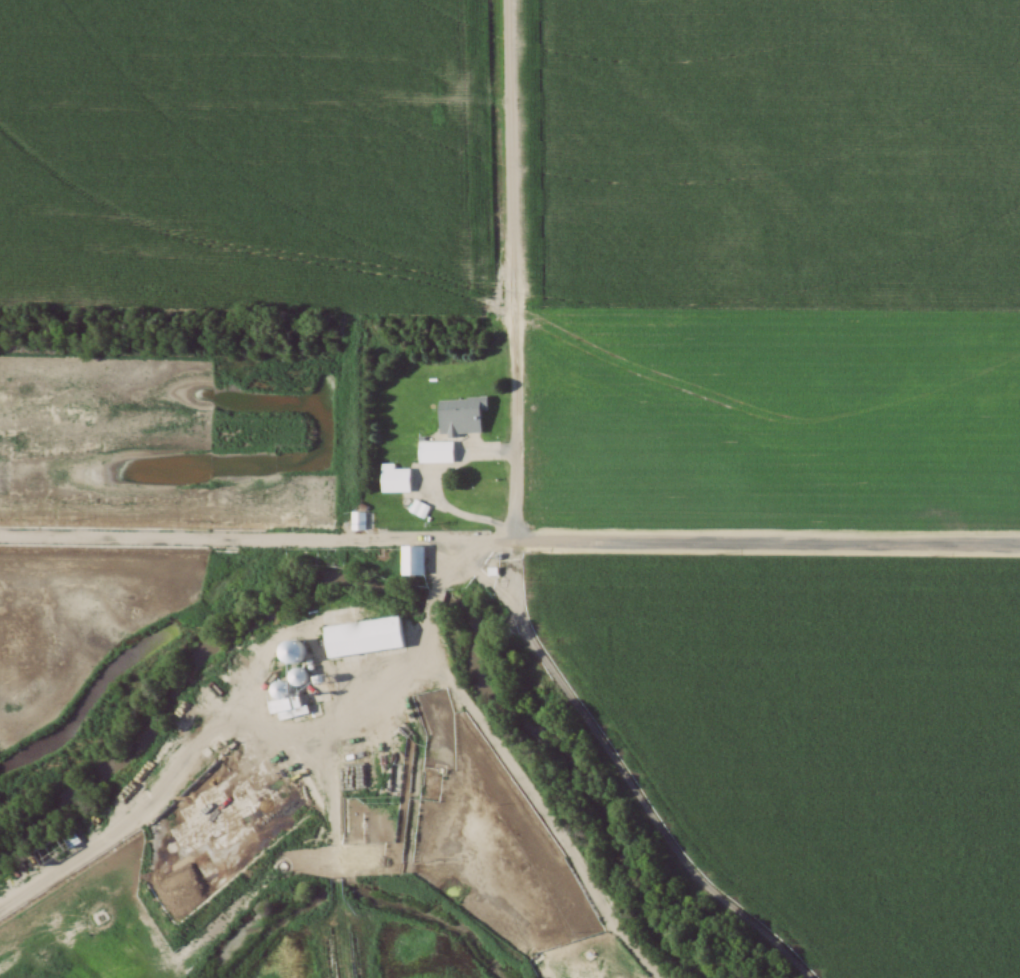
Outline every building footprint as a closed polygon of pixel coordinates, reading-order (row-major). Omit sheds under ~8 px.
[(479,435),(478,409),(436,409),(437,442),(417,443),(417,465),(453,464),(452,435),(479,435)] [(393,465),(379,465),(379,494),(409,494),(409,470),(393,470),(393,465)] [(422,520),(428,509),(415,500),(408,511),(422,520)] [(363,513),(351,513),(351,529),(364,529),(363,513)] [(398,573),(398,545),(420,545),(420,573),(398,573)] [(315,628),(397,615),(401,642),(319,654),(315,628)] [(273,657),(293,667),(303,647),(283,637),(273,657)] [(307,681),(300,665),(283,672),(291,688),(307,681)] [(78,842),(69,828),(29,853),(38,867),(78,842)]
